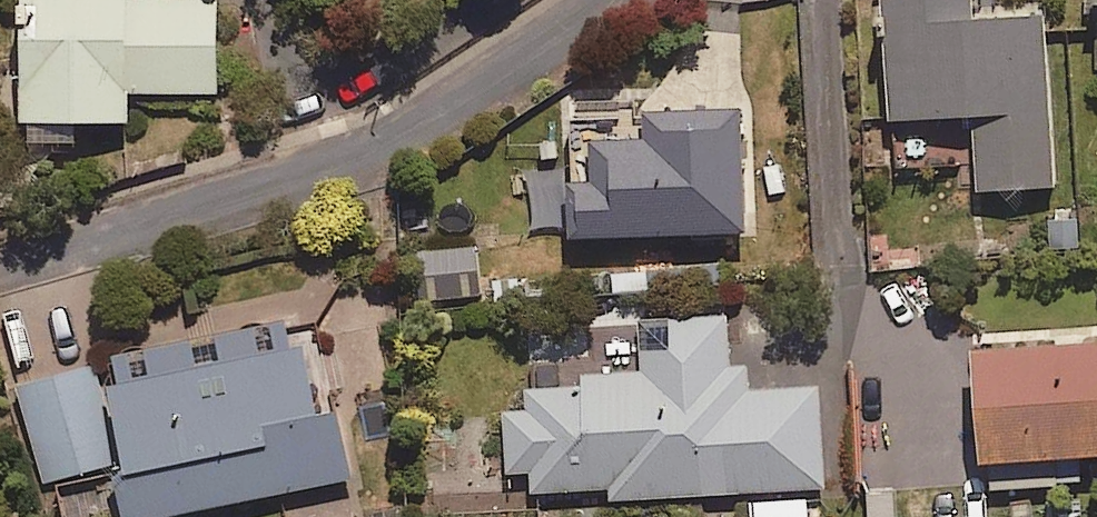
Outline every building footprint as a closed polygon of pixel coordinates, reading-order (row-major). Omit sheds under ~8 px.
[(17,138),(73,138),(73,117),(126,117),(126,89),(215,89),(215,0),(17,0),(17,138)] [(972,0),(884,0),(890,113),(973,109),(977,185),(1053,181),(1044,10),(972,14),(972,0)] [(568,235),(746,226),(740,103),(642,108),(643,132),(590,135),(591,172),(565,174),(568,235)] [(413,297),(477,293),(474,245),(410,248),(413,297)] [(526,380),(527,406),(503,408),(507,472),(531,470),(532,490),(608,485),(609,497),(823,484),(818,384),(748,389),(746,362),(728,363),(725,312),(669,316),(671,346),(640,347),(641,373),(526,380)] [(315,410),(296,313),(141,344),(92,354),(95,364),(17,380),(37,480),(111,465),(121,516),(142,516),(350,475),(336,406),(315,410)] [(973,343),(980,456),(1096,449),(1096,336),(973,343)]
